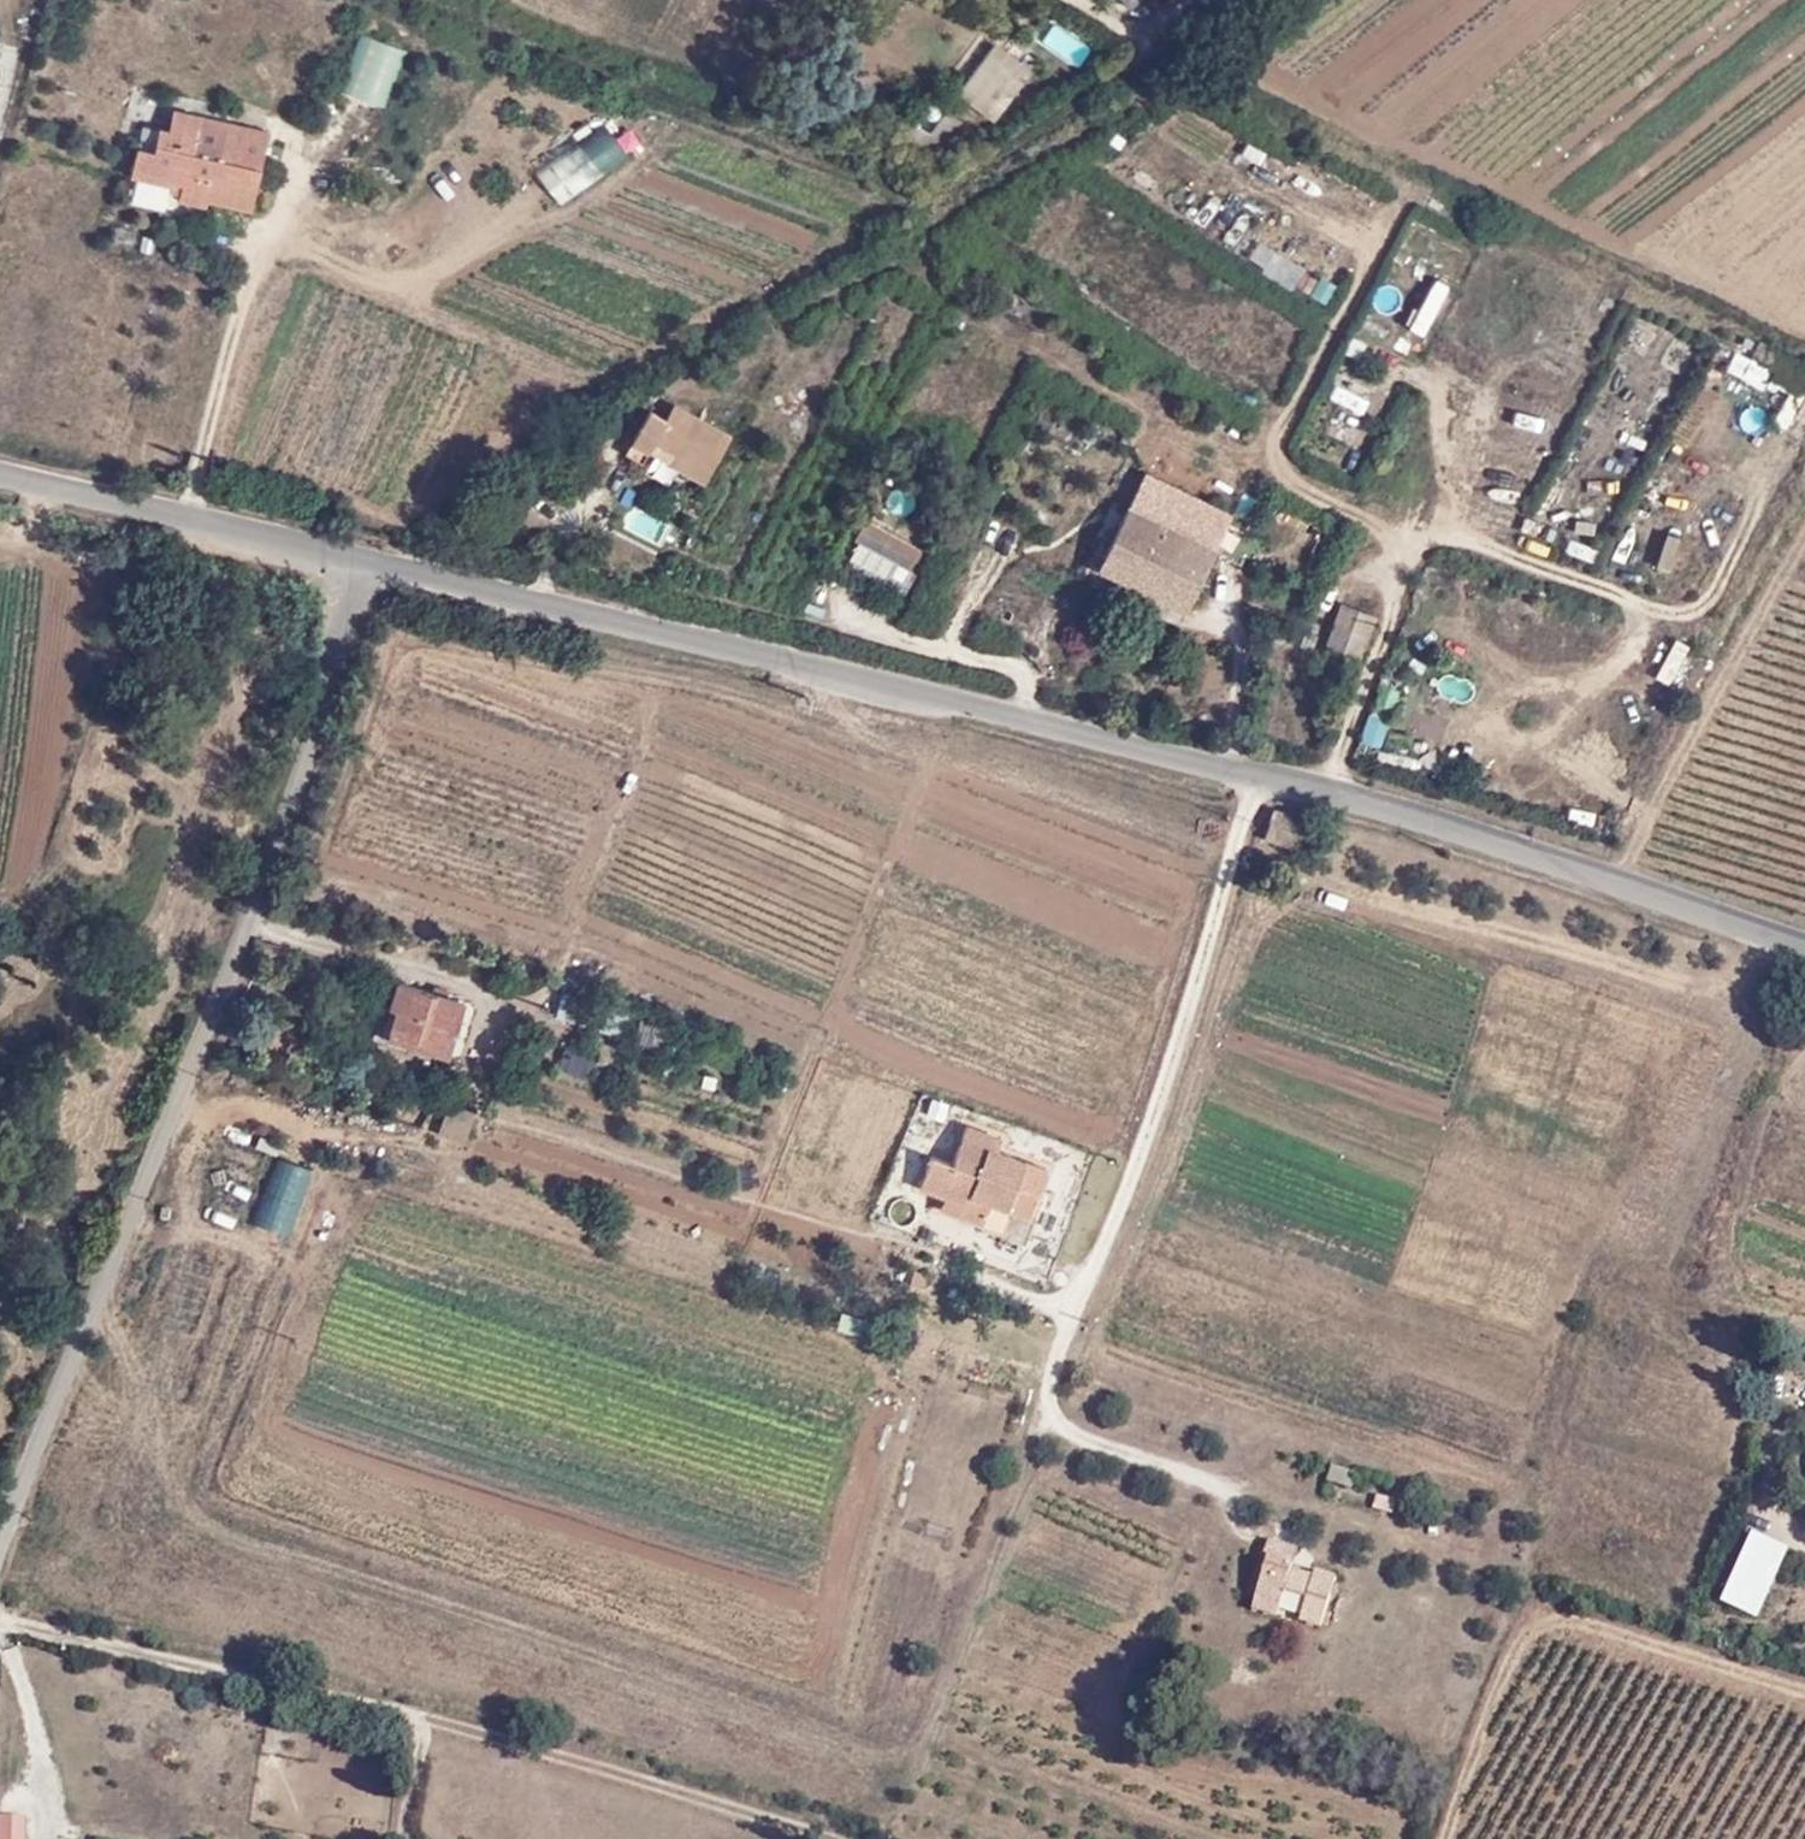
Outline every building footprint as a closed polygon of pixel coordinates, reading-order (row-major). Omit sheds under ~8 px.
[(1217,0),(1198,0),(1206,9),(1217,0)] [(361,28),(339,84),(388,107),(410,49),(361,28)] [(993,45),(958,91),(990,117),(1026,70),(993,45)] [(205,206),(208,198),(250,207),(269,131),(173,107),(167,125),(156,124),(149,152),(134,149),(128,176),(170,186),(172,180),(180,181),(177,200),(205,206)] [(920,138),(946,151),(961,123),(934,109),(920,138)] [(1294,289),(1302,265),(1268,254),(1261,279),(1294,289)] [(1307,299),(1327,308),(1336,286),(1315,278),(1307,299)] [(1408,332),(1422,339),(1450,291),(1436,283),(1408,332)] [(1770,368),(1778,351),(1759,342),(1751,358),(1770,368)] [(1722,375),(1744,381),(1751,359),(1728,352),(1722,375)] [(1333,383),(1324,399),(1360,418),(1368,403),(1333,383)] [(709,473),(731,434),(674,401),(665,416),(649,407),(630,442),(648,452),(654,441),(674,453),(709,473)] [(1145,474),(1101,568),(1187,609),(1233,516),(1145,474)] [(922,545),(869,515),(859,534),(911,564),(922,545)] [(1565,538),(1559,553),(1592,566),(1598,551),(1565,538)] [(1378,617),(1343,605),(1330,642),(1363,655),(1378,617)] [(1672,690),(1688,646),(1672,640),(1656,684),(1672,690)] [(1376,689),(1374,714),(1394,716),(1396,691),(1376,689)] [(1367,714),(1358,744),(1379,750),(1388,720),(1367,714)] [(1276,810),(1268,837),(1302,846),(1311,821),(1276,810)] [(394,974),(383,1038),(449,1057),(461,995),(394,974)] [(566,1048),(566,1075),(594,1075),(594,1048),(566,1048)] [(453,1103),(441,1133),(467,1141),(479,1112),(453,1103)] [(1002,1135),(966,1122),(952,1162),(930,1155),(919,1188),(943,1196),(939,1209),(981,1224),(1004,1228),(1007,1210),(1029,1217),(1047,1167),(997,1149),(1002,1135)] [(1357,1469),(1332,1463),(1328,1480),(1353,1486),(1357,1469)] [(1390,1488),(1374,1484),(1369,1500),(1385,1505),(1390,1488)] [(1791,1543),(1753,1528),(1722,1597),(1760,1614),(1791,1543)] [(1297,1548),(1272,1541),(1253,1607),(1322,1626),(1337,1575),(1293,1563),(1297,1548)] [(31,1809),(0,1809),(0,1838),(32,1838),(31,1809)]
